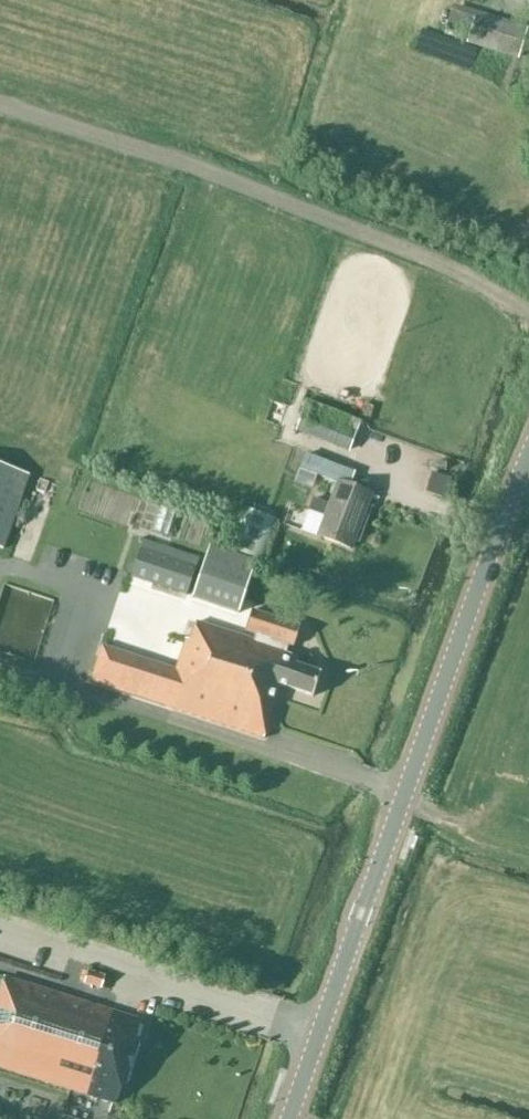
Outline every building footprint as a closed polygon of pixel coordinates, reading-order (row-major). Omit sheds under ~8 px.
[(518,58),(526,32),(528,28),(456,6),(449,28),(471,35),(468,43),(480,46),(518,58)] [(308,401),(302,415),(297,430),(350,450),(355,435),(361,422),(308,401)] [(354,473),(326,463),(306,456),(301,470),(321,477),(338,484),(330,505),(313,499),(308,512),(311,513),(304,532),(350,549),(370,495),(349,487),(354,473)] [(0,465),(0,549),(2,550),(28,475),(0,465)] [(243,509),(228,551),(261,563),(276,522),(243,509)] [(200,559),(143,539),(130,577),(186,596),(200,559)] [(209,547),(192,598),(239,614),(256,562),(209,547)] [(291,596),(294,585),(274,578),(271,590),(291,596)] [(312,697),(320,674),(295,665),(297,659),(284,655),(287,645),(293,647),(299,627),(251,611),(244,631),(256,635),(254,641),(195,622),(189,640),(185,639),(174,674),(109,652),(98,685),(263,739),(280,686),(312,697)] [(106,977),(90,971),(86,984),(102,989),(106,977)] [(141,1021),(4,978),(0,991),(0,1069),(114,1105),(121,1084),(126,1085),(139,1043),(134,1042),(141,1021)]
